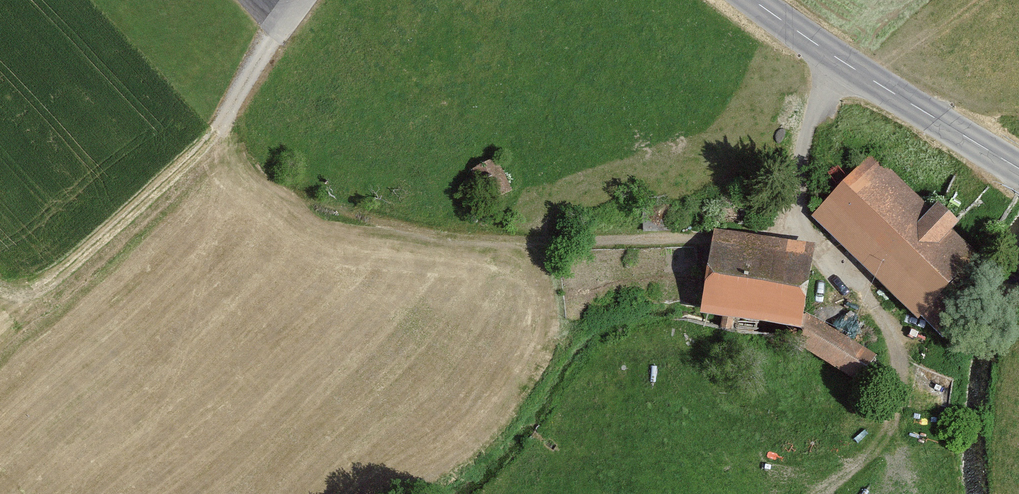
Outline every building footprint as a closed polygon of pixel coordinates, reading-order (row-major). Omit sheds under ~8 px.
[(936,209),(875,147),(808,213),(922,330),(980,274),(949,243),(968,225),(944,200),(936,209)] [(511,192),(496,160),(474,170),(489,202),(511,192)] [(822,253),(722,239),(710,315),(785,326),(810,330),(813,313),(822,253)] [(884,358),(813,313),(810,330),(785,326),(779,337),(864,390),(884,358)]
